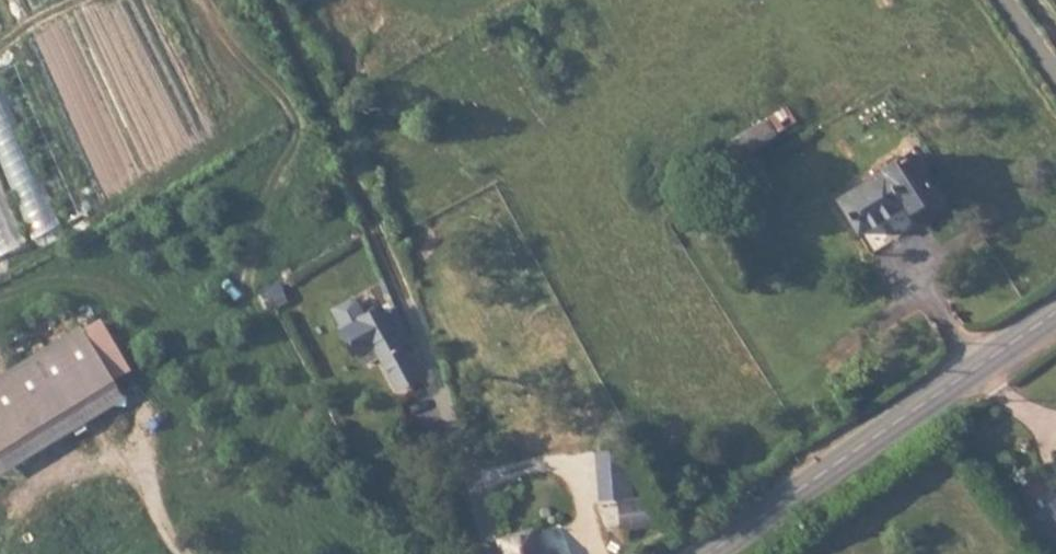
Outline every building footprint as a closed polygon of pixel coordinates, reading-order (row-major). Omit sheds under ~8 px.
[(877,128),(807,175),(830,209),(879,177),(884,187),(905,171),(888,144),(896,139),(890,129),(882,134),(877,128)] [(358,311),(387,362),(407,350),(385,310),(397,304),(380,277),(371,282),(367,275),(351,285),(345,288),(346,290),(328,300),(327,301),(339,323),(358,311)] [(91,297),(33,325),(61,380),(118,351),(100,315),(94,302),(91,297)] [(117,307),(100,315),(118,351),(135,342),(117,307)] [(125,367),(118,351),(61,380),(33,325),(0,343),(0,432),(125,367)] [(617,458),(618,471),(627,470),(626,457),(617,458)] [(636,472),(605,472),(606,499),(637,499),(636,472)] [(534,534),(549,530),(542,512),(530,517),(522,491),(487,503),(503,553),(541,553),(534,534)] [(1042,528),(1055,549),(1055,519),(1042,528)]
